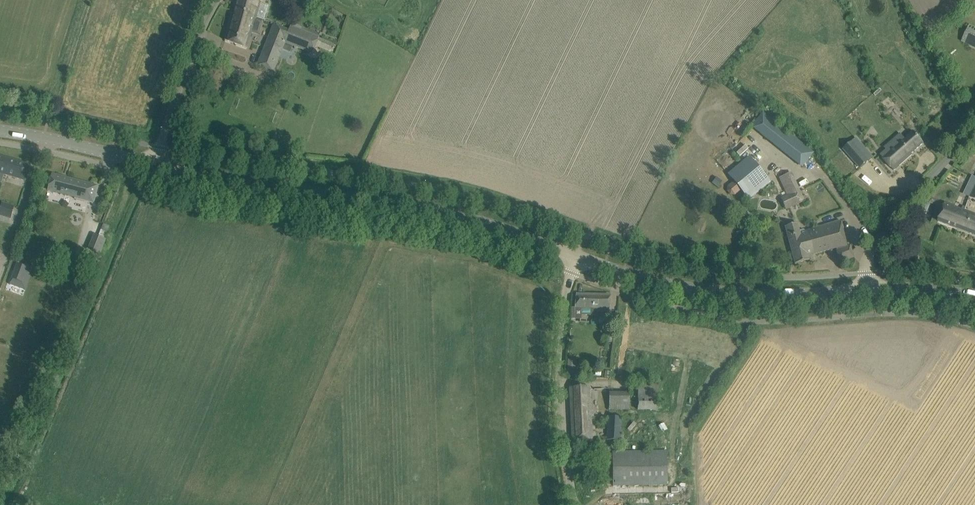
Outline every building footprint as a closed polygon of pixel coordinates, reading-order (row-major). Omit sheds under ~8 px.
[(232,11),(256,17),(260,2),(264,3),(265,0),(235,0),(232,11)] [(256,17),(232,11),(225,40),(248,46),(256,17)] [(273,24),(257,65),(274,72),(286,43),(312,54),(319,37),(290,26),(289,30),(276,25),(273,24)] [(752,126),(802,166),(812,153),(762,113),(752,126)] [(894,170),(913,154),(912,153),(924,143),(913,131),(905,138),(901,134),(893,140),(897,145),(889,152),(887,150),(881,155),(894,170)] [(861,168),(869,160),(859,148),(862,145),(856,139),(844,149),(861,168)] [(4,175),(9,159),(0,156),(0,173),(4,175)] [(749,157),(728,174),(734,181),(727,186),(727,191),(730,195),(734,194),(740,189),(748,199),(770,182),(749,157)] [(9,159),(4,175),(23,180),(28,165),(9,159)] [(804,201),(792,173),(782,177),(789,194),(787,195),(792,206),(804,201)] [(73,199),(75,199),(85,202),(85,200),(93,202),(98,186),(80,181),(79,183),(57,178),(58,175),(52,174),(48,191),(74,198),(73,199)] [(0,209),(0,215),(11,218),(15,205),(2,201),(0,209)] [(938,221),(958,229),(964,214),(965,211),(945,203),(938,221)] [(958,229),(974,235),(974,214),(965,211),(964,214),(958,229)] [(784,226),(792,254),(795,264),(809,260),(808,256),(836,248),(836,249),(836,250),(840,262),(854,257),(850,245),(846,246),(840,220),(800,231),(798,222),(784,226)] [(103,254),(109,236),(97,232),(90,250),(103,254)] [(88,255),(85,261),(90,263),(85,275),(85,276),(90,278),(91,277),(100,255),(89,251),(88,255)] [(17,264),(12,278),(22,282),(27,268),(17,264)] [(610,295),(576,294),(576,308),(572,307),(571,318),(581,318),(582,308),(591,308),(591,315),(597,315),(598,311),(610,311),(610,295)] [(576,360),(568,360),(566,374),(575,374),(576,360)] [(639,383),(638,396),(659,397),(660,384),(639,383)] [(569,388),(572,441),(593,440),(592,416),(594,416),(594,413),(592,413),(590,387),(569,388)] [(610,392),(610,410),(629,411),(629,393),(610,392)] [(609,416),(608,439),(621,440),(622,416),(609,416)] [(613,452),(613,485),(667,485),(667,451),(613,452)]
